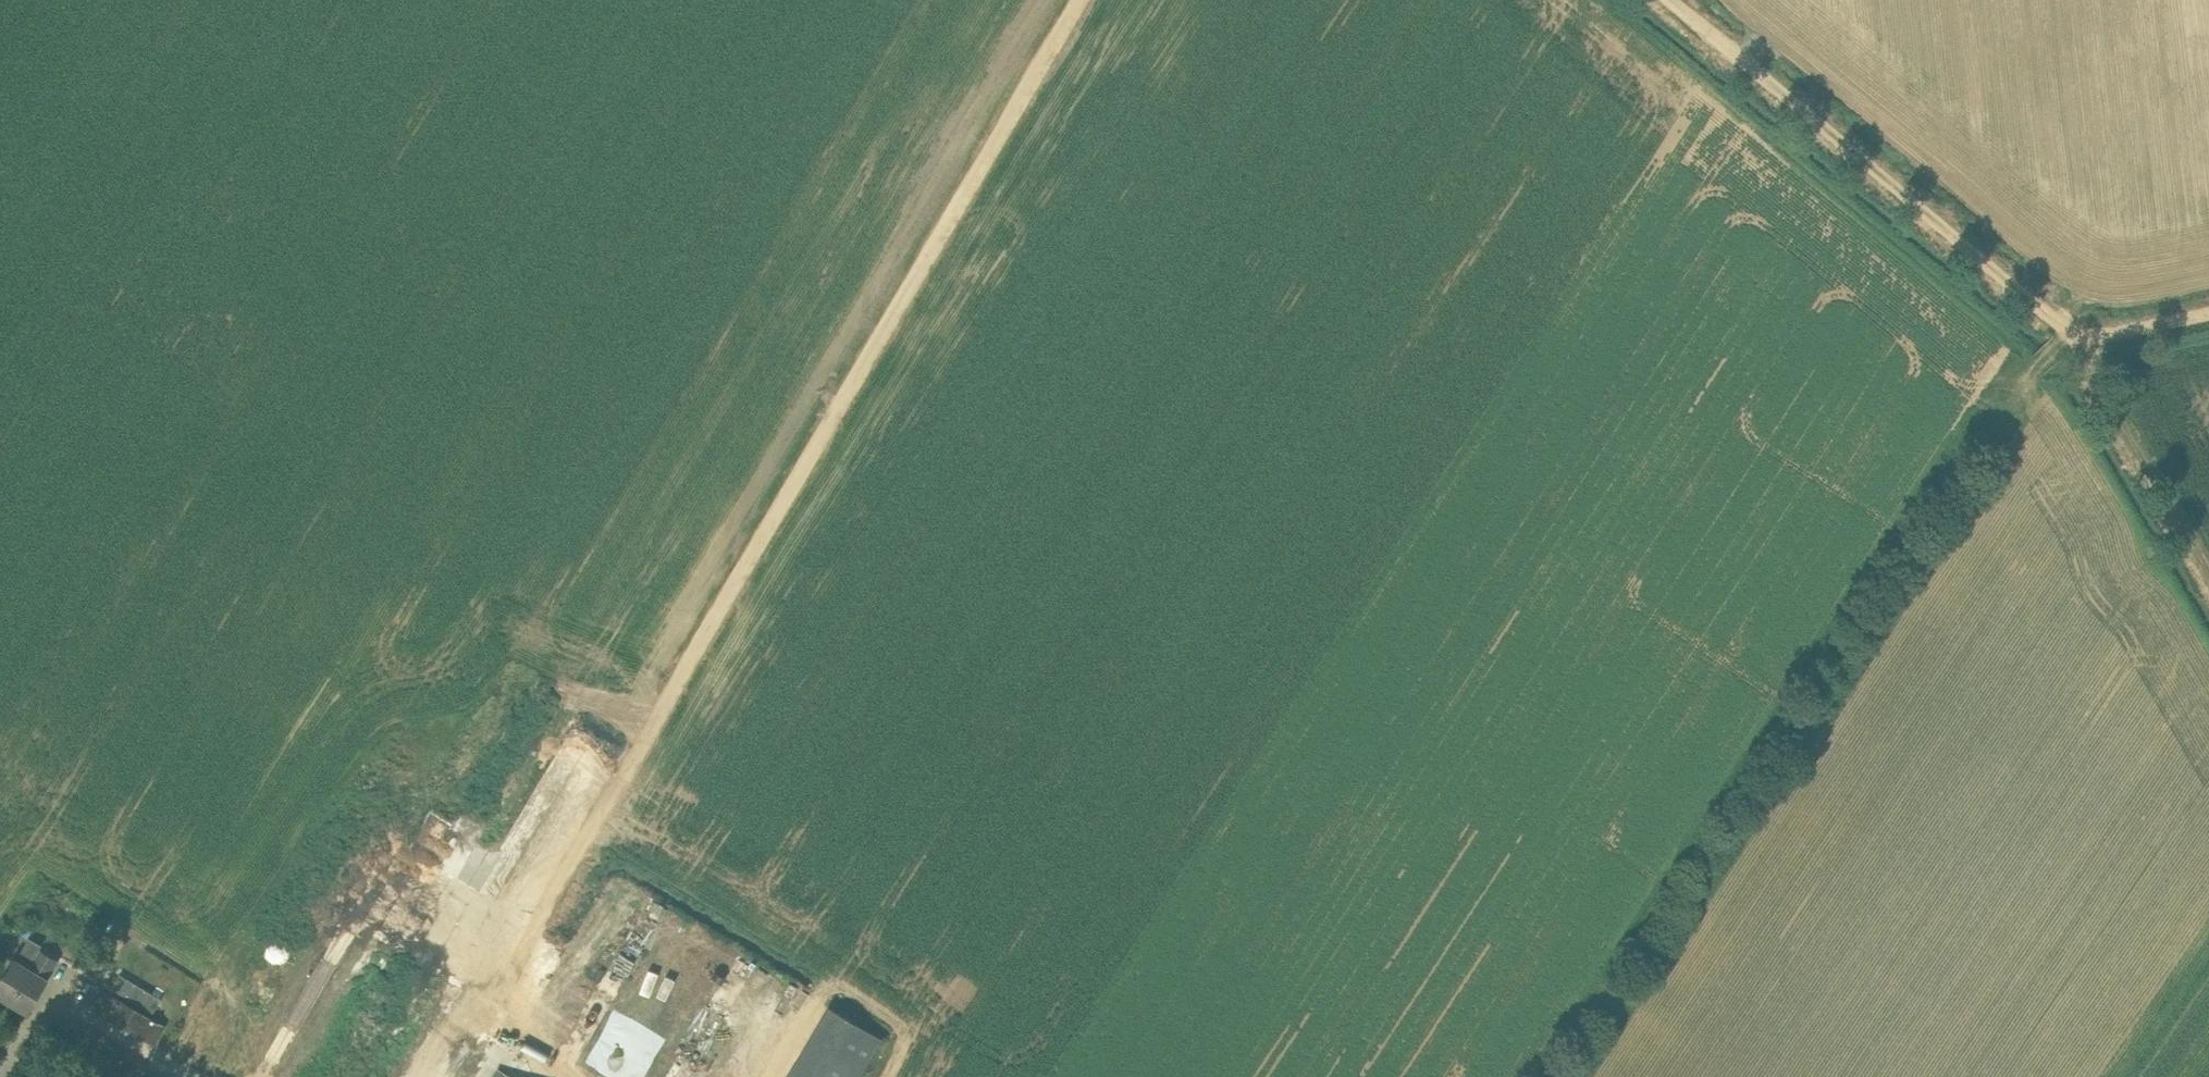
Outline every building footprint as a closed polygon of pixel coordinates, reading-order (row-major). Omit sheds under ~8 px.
[(28,1010),(57,962),(43,954),(32,972),(15,961),(0,985),(0,993),(28,1010)] [(112,987),(153,1012),(161,999),(120,974),(112,987)] [(107,990),(96,1009),(154,1043),(165,1025),(107,990)] [(500,1069),(495,1076),(513,1076),(500,1069)]
